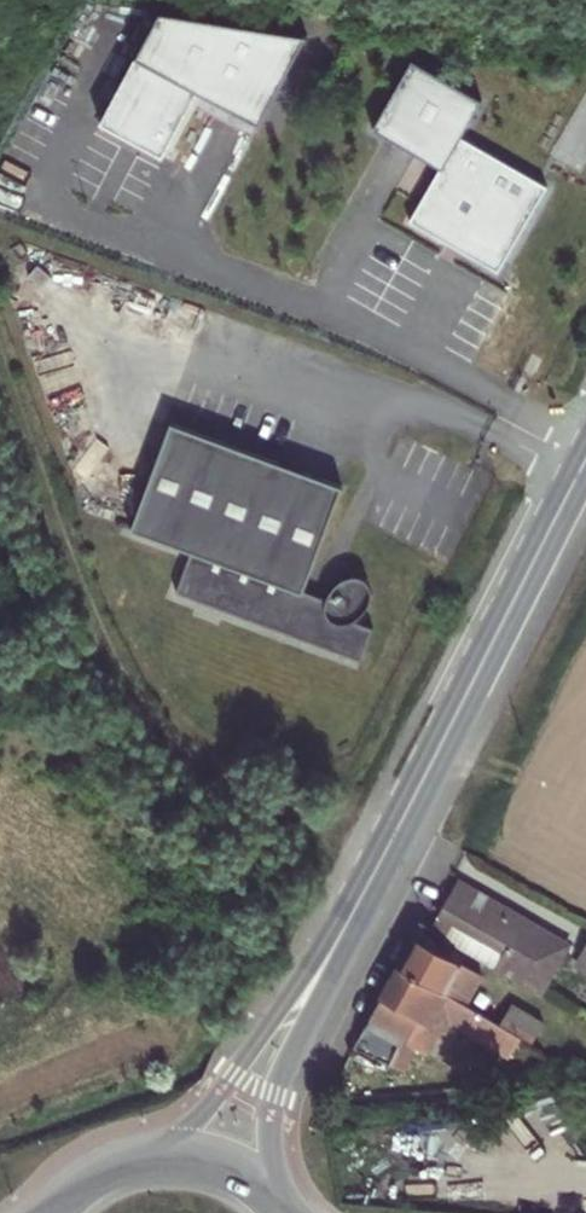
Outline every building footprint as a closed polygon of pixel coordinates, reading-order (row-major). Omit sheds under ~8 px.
[(311,40),(165,12),(100,120),(163,155),(199,92),(260,128),(311,40)] [(429,62),(391,131),(462,173),(432,224),(520,274),(568,189),(481,136),(500,102),(429,62)] [(342,487),(169,424),(130,530),(190,552),(175,593),(359,661),(372,628),(352,621),(364,612),(369,599),(370,591),(367,582),(362,579),(355,576),(342,581),(332,590),(327,600),(303,591),(342,487)] [(464,887),(459,897),(493,916),(498,906),(464,887)] [(438,936),(518,980),(540,942),(532,937),(530,940),(513,930),(512,932),(490,921),(493,916),(459,897),(438,936)] [(532,937),(540,942),(552,949),(557,938),(498,906),(493,916),(532,937)] [(572,966),(585,974),(585,938),(572,966)] [(421,939),(402,973),(449,998),(457,984),(479,995),(487,981),(425,946),(427,942),(421,939)] [(530,987),(552,949),(540,942),(518,980),(530,987)] [(449,998),(402,973),(355,1054),(391,1074),(420,1025),(432,1032),(441,1015),(513,1054),(522,1040),(471,1011),(449,998)] [(471,1011),(479,995),(457,984),(449,998),(471,1011)]
